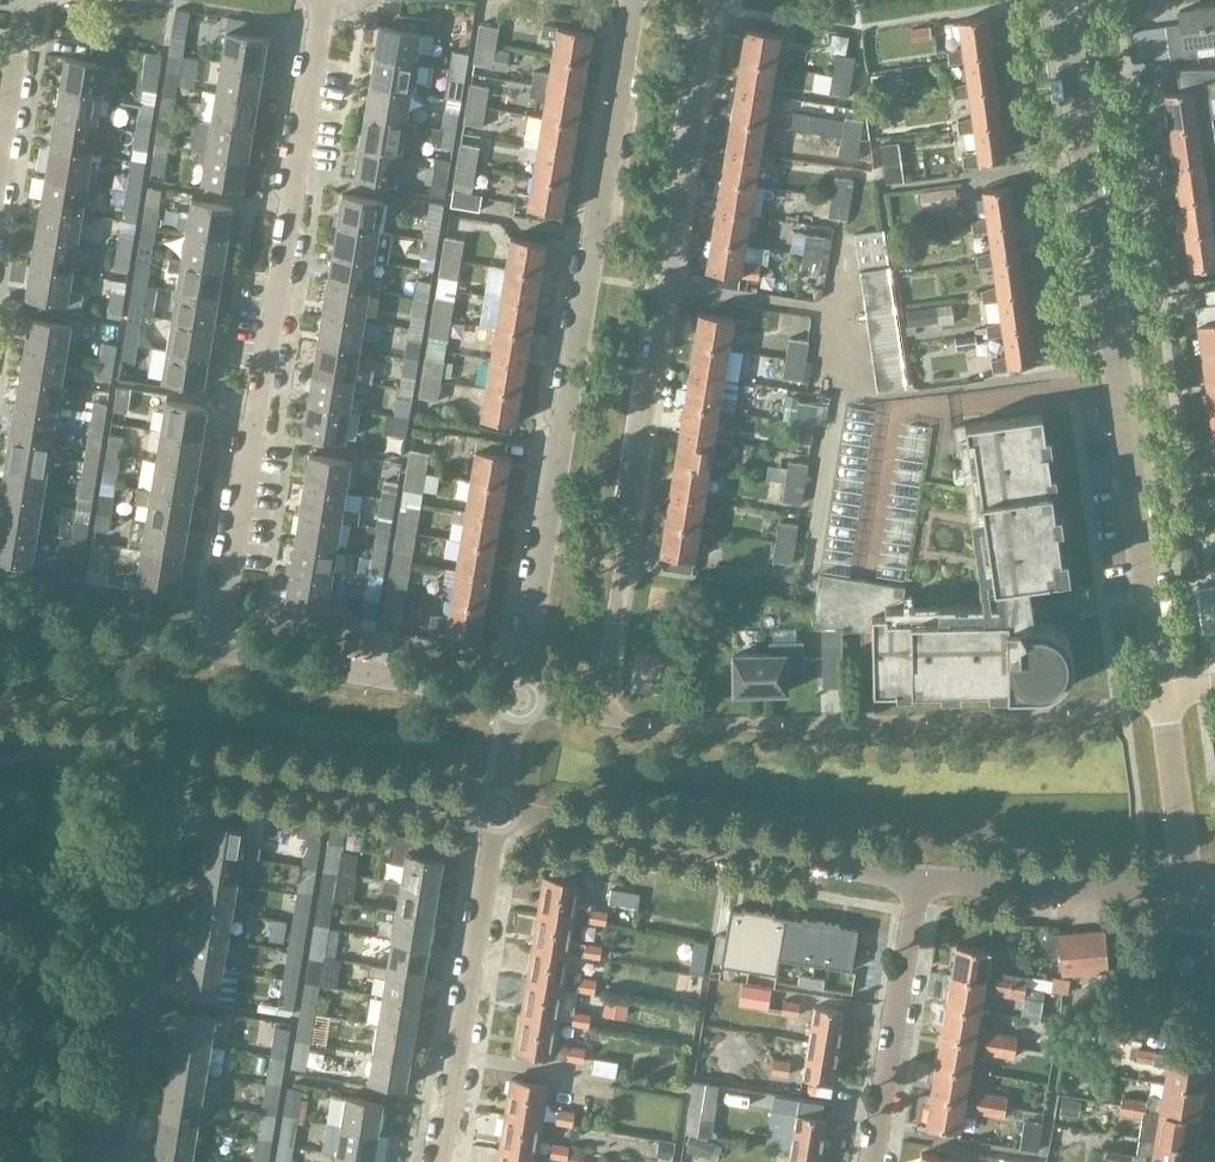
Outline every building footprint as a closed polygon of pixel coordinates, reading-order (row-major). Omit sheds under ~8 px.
[(1214,39),(1214,5),(1178,10),(1180,23),(1164,25),(1169,59),(1197,56),(1195,42),(1214,39)] [(373,56),(415,63),(430,65),(431,53),(417,51),(420,32),(425,33),(427,18),(398,14),(396,28),(378,25),(373,56)] [(964,56),(990,52),(985,17),(959,21),(963,47),(949,52),(949,51),(946,52),(948,63),(965,61),(964,56)] [(554,39),(551,57),(586,63),(591,32),(557,26),(557,25),(542,22),(540,36),(554,39)] [(476,44),(495,47),(498,27),(480,24),(476,44)] [(740,59),(774,65),(779,34),(745,29),(740,59)] [(220,62),(262,69),(267,38),(225,31),(220,62)] [(168,54),(181,56),(184,38),(171,36),(168,54)] [(492,68),(495,47),(476,44),(473,64),(492,68)] [(831,75),(850,78),(854,52),(835,48),(831,75)] [(451,69),(464,71),(467,53),(454,51),(451,69)] [(969,91),(995,88),(990,52),(964,56),(965,61),(968,82),(954,87),(954,86),(952,86),(953,98),(970,96),(969,91)] [(179,74),(181,56),(168,54),(166,72),(179,74)] [(412,81),(415,63),(373,56),(368,86),(410,92),(410,93),(422,95),(424,83),(412,81)] [(59,88),(101,94),(106,64),(64,57),(59,88)] [(581,93),(586,63),(551,57),(549,72),(533,69),(530,84),(530,85),(581,93)] [(769,95),(774,65),(740,59),(735,89),(769,95)] [(257,98),(262,69),(220,62),(215,92),(257,98)] [(1211,118),(1208,97),(1214,96),(1214,83),(1214,82),(1214,68),(1175,69),(1179,91),(1164,93),(1170,129),(1196,125),(1196,120),(1211,118)] [(461,89),(464,71),(451,69),(448,87),(461,89)] [(142,90),(155,92),(158,74),(145,71),(142,90)] [(847,95),(850,78),(831,75),(828,93),(847,95)] [(466,105),(485,108),(489,87),(470,84),(466,105)] [(576,123),(581,93),(530,85),(528,95),(545,97),(541,117),(576,123)] [(405,122),(410,93),(410,92),(368,86),(363,116),(405,122)] [(96,124),(101,94),(59,88),(54,117),(96,124)] [(974,126),(1000,122),(995,88),(969,91),(970,96),(973,117),(959,122),(959,121),(956,121),(958,133),(975,131),(974,126)] [(764,125),(769,95),(735,89),(730,119),(764,125)] [(252,128),(257,98),(215,92),(210,121),(252,128)] [(172,115),(175,98),(162,96),(159,113),(172,115)] [(482,127),(485,108),(466,105),(463,124),(482,127)] [(492,109),(487,130),(517,137),(521,116),(492,109)] [(440,128),(456,130),(458,113),(443,110),(440,128)] [(136,131),(149,133),(151,115),(138,113),(136,131)] [(169,134),(172,115),(159,113),(156,132),(169,134)] [(412,154),(417,124),(405,122),(363,116),(359,145),(401,152),(412,154)] [(91,154),(96,124),(54,117),(49,147),(91,154)] [(524,132),(522,145),(536,147),(571,153),(576,123),(541,117),(539,134),(524,132)] [(840,137),(858,140),(862,119),(843,117),(840,137)] [(1214,153),(1214,141),(1212,118),(1211,118),(1196,120),(1196,125),(1170,129),(1175,164),(1201,160),(1200,155),(1214,153)] [(759,155),(764,125),(730,119),(726,149),(759,155)] [(248,157),(252,128),(210,121),(206,150),(248,157)] [(974,126),(975,131),(978,152),(964,157),(964,156),(961,156),(963,168),(981,166),(980,162),(1005,158),(1000,122),(974,126)] [(453,148),(456,130),(440,128),(437,145),(453,148)] [(146,151),(149,133),(136,131),(133,149),(146,151)] [(856,159),(858,140),(840,137),(837,156),(856,159)] [(457,166),(476,169),(480,147),(461,143),(457,166)] [(395,183),(401,152),(359,145),(353,177),(395,183)] [(86,183),(91,154),(49,147),(45,177),(86,183)] [(566,183),(571,153),(536,147),(531,178),(566,183)] [(242,188),(248,157),(206,150),(196,149),(194,161),(204,162),(201,182),(242,188)] [(754,185),(759,155),(726,149),(721,179),(754,185)] [(1214,189),(1214,153),(1200,155),(1201,160),(1175,164),(1180,198),(1206,194),(1205,190),(1214,189)] [(153,155),(150,173),(163,175),(166,157),(153,155)] [(447,180),(450,160),(436,158),(433,178),(447,180)] [(476,169),(457,166),(451,206),(479,211),(481,194),(472,192),(476,169)] [(127,190),(140,192),(142,175),(129,173),(127,190)] [(852,178),(834,175),(831,198),(849,201),(852,178)] [(81,213),(86,183),(45,177),(40,207),(81,213)] [(561,214),(566,183),(531,178),(526,208),(561,214)] [(749,215),(754,185),(721,179),(715,210),(749,215)] [(956,203),(954,186),(918,190),(921,208),(956,203)] [(987,225),(1014,221),(1009,186),(983,190),(986,217),(971,222),(973,233),(988,231),(987,225)] [(1210,224),(1207,203),(1214,201),(1214,189),(1205,190),(1206,194),(1180,198),(1185,234),(1211,230),(1210,224)] [(137,210),(140,192),(127,190),(124,208),(137,210)] [(336,224),(378,231),(383,200),(341,194),(336,224)] [(849,201),(831,198),(829,216),(846,219),(849,201)] [(186,230),(228,237),(233,206),(191,199),(186,230)] [(424,238),(437,240),(443,204),(430,202),(424,238)] [(142,223),(155,225),(158,208),(145,206),(142,223)] [(77,243),(81,213),(40,207),(35,236),(77,243)] [(757,216),(749,215),(715,210),(711,240),(744,245),(747,228),(754,229),(757,216)] [(992,260),(1019,256),(1014,221),(987,225),(988,231),(991,252),(976,257),(977,268),(993,266),(992,260)] [(152,244),(155,225),(142,223),(139,242),(152,244)] [(390,233),(378,231),(336,224),(331,254),(373,261),(385,263),(390,233)] [(1214,265),(1214,256),(1214,247),(1214,224),(1210,224),(1211,230),(1185,234),(1190,269),(1214,265)] [(857,250),(885,246),(882,229),(854,233),(857,250)] [(223,267),(228,237),(186,230),(181,260),(223,267)] [(117,249),(130,251),(133,235),(120,233),(117,249)] [(802,255),(820,258),(824,236),(805,233),(802,255)] [(72,272),(77,243),(35,236),(30,266),(72,272)] [(442,257),(461,260),(464,241),(446,237),(442,257)] [(505,268),(539,274),(544,243),(510,237),(505,268)] [(432,268),(437,240),(424,238),(421,256),(412,254),(410,265),(432,268)] [(762,248),(744,245),(711,240),(706,270),(757,278),(762,248)] [(885,246),(857,250),(859,267),(887,262),(885,246)] [(127,270),(130,251),(117,249),(114,268),(127,270)] [(368,291),(373,261),(331,254),(327,284),(368,291)] [(818,276),(820,258),(802,255),(799,273),(818,276)] [(997,295),(1024,291),(1019,256),(992,260),(993,266),(996,287),(983,291),(982,290),(981,291),(982,303),(998,301),(997,295)] [(457,281),(461,260),(442,257),(438,278),(457,281)] [(223,267),(181,260),(168,258),(166,269),(179,271),(176,290),(218,296),(223,267)] [(133,283),(146,285),(149,267),(136,265),(133,283)] [(69,290),(72,272),(30,266),(25,297),(65,303),(64,309),(80,311),(83,293),(69,290)] [(861,285),(890,281),(888,267),(859,272),(861,285)] [(534,304),(539,274),(505,268),(500,299),(534,304)] [(414,298),(427,300),(430,282),(417,280),(414,298)] [(863,298),(892,294),(890,281),(861,285),(863,298)] [(143,303),(146,285),(133,283),(130,301),(143,303)] [(364,320),(368,291),(327,284),(322,314),(364,320)] [(213,326),(218,296),(176,290),(172,319),(213,326)] [(1002,330),(1029,327),(1024,291),(997,295),(998,301),(1001,322),(986,327),(987,338),(1003,336),(1002,330)] [(120,318),(121,311),(124,294),(111,292),(107,316),(120,318)] [(865,311),(894,307),(892,294),(863,298),(865,311)] [(424,318),(427,300),(414,298),(411,315),(424,318)] [(432,317),(451,320),(454,301),(435,298),(432,317)] [(529,333),(534,304),(500,299),(495,328),(529,333)] [(1194,307),(1200,352),(1214,350),(1214,304),(1194,307)] [(936,321),(933,305),(905,309),(907,325),(936,321)] [(867,325),(896,321),(894,307),(865,311),(867,325)] [(748,321),(732,318),(697,313),(693,344),(727,349),(730,331),(745,333),(748,321)] [(807,332),(810,317),(782,313),(780,328),(807,332)] [(359,350),(364,320),(322,314),(317,343),(359,350)] [(24,348),(66,355),(71,323),(29,316),(24,348)] [(447,341),(451,320),(432,317),(429,338),(447,341)] [(208,356),(213,326),(172,319),(167,349),(208,356)] [(869,338),(898,334),(896,321),(867,325),(869,338)] [(124,343),(137,345),(140,327),(127,325),(124,343)] [(1002,330),(1003,336),(1006,356),(993,361),(993,360),(990,361),(992,373),(1010,370),(1009,366),(1034,362),(1029,327),(1002,330)] [(524,364),(529,333),(495,328),(490,358),(524,364)] [(871,351),(900,347),(898,334),(869,338),(871,351)] [(785,359),(804,362),(807,340),(788,337),(785,359)] [(404,358),(417,360),(420,341),(407,339),(404,358)] [(134,362),(137,345),(124,343),(121,360),(134,362)] [(356,368),(359,350),(317,343),(312,373),(354,380),(372,383),(374,371),(356,368)] [(100,361),(113,363),(116,346),(103,344),(100,361)] [(723,379),(727,349),(693,344),(688,374),(723,379)] [(873,365),(902,361),(900,347),(871,351),(873,365)] [(61,384),(66,355),(24,348),(19,377),(61,384)] [(203,387),(208,356),(167,349),(162,380),(203,387)] [(1200,352),(1204,381),(1214,379),(1214,350),(1200,352)] [(415,377),(417,360),(404,358),(401,375),(399,387),(413,389),(415,377)] [(422,378),(441,381),(444,361),(425,358),(422,378)] [(519,394),(524,364),(490,358),(485,389),(519,394)] [(801,379),(804,362),(785,359),(782,377),(801,379)] [(110,381),(113,363),(100,361),(97,379),(110,381)] [(875,378),(904,374),(902,361),(873,365),(875,378)] [(351,397),(354,380),(312,373),(308,402),(349,409),(360,411),(362,399),(351,397)] [(718,410),(723,379),(688,374),(684,404),(718,410)] [(904,374),(875,378),(877,391),(906,387),(904,374)] [(56,414),(61,384),(19,377),(14,407),(56,414)] [(437,401),(441,381),(422,378),(419,398),(437,401)] [(1204,381),(1209,409),(1214,408),(1214,379),(1204,381)] [(408,419),(411,400),(413,389),(399,387),(398,398),(395,417),(408,419)] [(514,425),(519,394),(485,389),(480,419),(514,425)] [(116,393),(113,411),(126,413),(129,395),(116,393)] [(161,432),(203,438),(208,407),(166,400),(161,432)] [(794,422),(813,425),(816,403),(797,400),(794,422)] [(344,440),(349,409),(308,402),(303,434),(344,440)] [(92,420),(104,422),(107,405),(94,403),(92,420)] [(714,439),(714,438),(718,410),(684,404),(679,434),(714,439)] [(52,443),(56,414),(14,407),(10,436),(52,443)] [(1032,619),(1027,582),(1064,577),(1064,574),(1055,575),(1053,558),(1061,557),(1057,527),(1049,528),(1047,514),(1055,513),(1052,489),(1044,490),(1042,476),(1050,475),(1046,451),(1038,452),(1036,438),(1044,437),(1041,413),(953,426),(957,456),(974,454),(993,587),(1001,586),(1005,616),(901,618),(901,607),(904,586),(819,572),(811,623),(871,632),(872,690),(896,690),(895,682),(910,681),(910,690),(940,689),(940,681),(958,681),(958,689),(988,688),(988,680),(1005,680),(1006,693),(1038,693),(1038,681),(1043,680),(1047,678),(1051,676),(1058,686),(1061,684),(1064,682),(1067,679),(1069,676),(1071,674),(1072,672),(1075,668),(1076,665),(1076,664),(1077,660),(1077,658),(1078,654),(1078,651),(1077,648),(1077,646),(1076,643),(1075,640),(1074,638),(1073,635),(1071,633),(1069,630),(1067,628),(1065,626),(1062,624),(1060,622),(1057,621),(1051,619),(1048,618),(1044,617),(1040,617),(1037,618),(1032,619)] [(405,436),(408,419),(395,417),(392,434),(405,436)] [(101,440),(104,422),(92,420),(89,438),(101,440)] [(810,443),(813,425),(794,422),(791,440),(810,443)] [(198,468),(203,438),(161,432),(156,461),(198,468)] [(107,453),(120,455),(123,436),(110,434),(107,453)] [(714,439),(679,434),(675,464),(709,470),(712,452),(729,455),(732,441),(714,438),(714,439)] [(47,473),(52,443),(10,436),(5,466),(47,473)] [(407,470),(425,473),(429,454),(410,450),(407,470)] [(470,480),(504,486),(509,456),(475,450),(470,480)] [(117,473),(120,455),(107,453),(104,471),(117,473)] [(304,485),(346,491),(351,460),(309,454),(304,485)] [(784,483),(802,486),(806,463),(788,460),(784,483)] [(193,497),(198,468),(156,461),(151,490),(193,497)] [(82,479),(95,481),(97,464),(85,462),(82,479)] [(705,500),(709,470),(675,464),(670,494),(705,500)] [(47,473),(5,466),(0,495),(0,496),(42,503),(47,473)] [(422,494),(425,473),(407,470),(403,490),(422,494)] [(92,500),(95,481),(82,479),(80,498),(92,500)] [(382,497),(395,499),(398,482),(384,480),(382,497)] [(499,517),(504,486),(470,480),(465,511),(499,517)] [(799,503),(802,486),(784,483),(782,500),(799,503)] [(343,509),(346,491),(304,485),(299,514),(341,521),(359,523),(360,511),(343,509)] [(193,497),(151,490),(135,488),(133,502),(149,504),(146,520),(188,527),(193,497)] [(98,513),(111,515),(114,496),(101,494),(98,513)] [(700,530),(705,500),(670,494),(665,524),(700,530)] [(42,503),(0,496),(0,527),(37,533),(42,503)] [(392,517),(395,499),(382,497),(379,515),(392,517)] [(397,530),(415,533),(419,513),(400,510),(397,530)] [(494,546),(499,517),(465,511),(460,541),(494,546)] [(108,532),(111,515),(98,513),(95,530),(108,532)] [(336,551),(341,521),(299,514),(295,544),(336,551)] [(183,557),(188,527),(146,520),(142,550),(183,557)] [(774,542),(793,545),(796,523),(777,520),(774,542)] [(73,539),(86,541),(88,523),(76,521),(73,539)] [(695,560),(700,530),(665,524),(661,555),(695,560)] [(37,533),(0,527),(0,558),(32,564),(37,533)] [(412,554),(415,533),(397,530),(394,550),(412,554)] [(83,559),(86,541),(73,539),(70,557),(83,559)] [(372,556),(385,558),(388,541),(375,539),(372,556)] [(489,576),(494,546),(460,541),(455,571),(489,576)] [(790,563),(793,545),(774,542),(772,560),(790,563)] [(334,568),(336,551),(295,544),(290,574),(332,580),(342,582),(344,570),(334,568)] [(178,587),(183,557),(142,550),(137,581),(178,587)] [(92,554),(89,572),(102,574),(105,556),(92,554)] [(382,577),(385,558),(372,556),(369,575),(382,577)] [(489,576),(455,571),(444,569),(441,581),(453,583),(450,600),(484,606),(489,576)] [(387,589),(406,593),(409,574),(390,570),(387,589)] [(327,611),(332,580),(290,574),(285,605),(327,611)] [(1194,588),(1201,637),(1214,635),(1214,585),(1194,588)] [(402,614),(406,593),(387,589),(383,611),(402,614)] [(362,617),(375,619),(378,601),(365,599),(362,617)] [(479,637),(484,606),(450,600),(448,615),(429,612),(426,637),(443,639),(445,632),(479,637)] [(785,670),(802,669),(802,641),(769,642),(769,653),(733,654),(733,692),(786,691),(785,670)] [(839,643),(822,643),(823,658),(840,657),(839,643)] [(208,821),(204,849),(241,855),(241,854),(259,857),(260,846),(243,843),(246,827),(208,821)] [(355,847),(359,830),(342,825),(337,843),(355,847)] [(440,842),(431,840),(431,841),(396,835),(392,863),(403,865),(401,882),(439,888),(443,859),(437,858),(440,842)] [(302,858),(317,861),(320,840),(306,837),(302,858)] [(237,884),(241,855),(204,849),(199,878),(237,884)] [(327,849),(323,870),(338,872),(341,851),(327,849)] [(298,887),(312,889),(316,868),(301,865),(298,887)] [(322,877),(319,898),(333,900),(337,879),(322,877)] [(232,912),(237,884),(199,878),(194,907),(232,912)] [(591,907),(577,905),(580,884),(545,878),(539,913),(574,919),(574,918),(589,921),(605,924),(607,912),(591,909),(591,907)] [(434,917),(439,888),(401,882),(396,910),(434,917)] [(638,908),(640,892),(611,887),(608,903),(638,908)] [(293,915),(308,917),(311,896),(297,894),(293,915)] [(317,905),(314,926),(329,928),(332,907),(317,905)] [(227,941),(232,912),(194,907),(190,934),(227,941)] [(434,917),(396,910),(377,907),(376,918),(394,921),(391,939),(429,945),(434,917)] [(716,933),(711,961),(712,961),(720,962),(720,964),(748,969),(758,911),(741,908),(741,910),(729,908),(725,935),(717,933),(716,933)] [(758,911),(748,969),(776,974),(778,958),(777,958),(784,917),(774,916),(774,914),(758,911)] [(571,941),(574,919),(539,913),(533,947),(569,953),(600,958),(602,946),(571,941)] [(784,917),(777,958),(778,958),(813,964),(820,921),(802,918),(802,920),(784,917)] [(820,921),(813,964),(850,970),(857,929),(839,926),(839,924),(820,921)] [(289,943),(303,945),(306,924),(292,922),(289,943)] [(1088,930),(1092,972),(1108,970),(1104,929),(1088,930)] [(1077,973),(1092,972),(1088,930),(1073,932),(1077,973)] [(1061,974),(1077,973),(1073,932),(1057,933),(1061,974)] [(313,933),(309,955),(324,957),(328,936),(313,933)] [(223,969),(227,941),(190,934),(185,962),(223,969)] [(424,973),(429,945),(391,939),(387,965),(368,963),(368,964),(424,973)] [(998,973),(1001,952),(955,944),(950,975),(984,980),(995,982),(993,992),(1008,995),(1012,975),(998,973)] [(569,953),(533,947),(527,981),(563,987),(594,992),(596,980),(579,978),(580,970),(566,967),(569,953)] [(284,971),(298,974),(302,952),(287,950),(284,971)] [(308,961),(305,983),(320,985),(323,964),(308,961)] [(218,998),(223,969),(185,962),(181,992),(218,998)] [(420,1001),(424,973),(368,964),(367,974),(385,976),(382,995),(420,1001)] [(810,982),(812,973),(799,971),(798,980),(810,982)] [(812,973),(810,982),(823,984),(824,975),(812,973)] [(995,982),(984,980),(950,975),(945,1005),(979,1010),(982,990),(993,992),(995,982)] [(1012,975),(1008,995),(1023,997),(1026,977),(1012,975)] [(279,999),(294,1002),(297,981),(283,978),(279,999)] [(557,1021),(563,987),(527,981),(521,1016),(557,1021)] [(303,990),(300,1011),(315,1013),(318,992),(303,990)] [(415,1030),(420,1001),(382,995),(377,1023),(415,1030)] [(798,1016),(800,1003),(783,1001),(781,1013),(798,1016)] [(977,1024),(979,1010),(945,1005),(940,1035),(974,1040),(985,1042),(984,1052),(999,1054),(1002,1034),(987,1032),(988,1025),(977,1024)] [(808,1042),(839,1047),(844,1011),(814,1006),(808,1042)] [(173,1039),(210,1045),(215,1016),(177,1010),(173,1039)] [(589,1027),(591,1015),(574,1012),(572,1024),(589,1027)] [(553,1045),(557,1021),(521,1016),(516,1050),(551,1056),(551,1055),(566,1058),(566,1059),(583,1062),(585,1049),(568,1047),(553,1045)] [(299,1018),(295,1039),(310,1041),(314,1020),(299,1018)] [(411,1057),(415,1030),(377,1023),(373,1051),(411,1057)] [(272,1048),(286,1050),(290,1029),(275,1027),(272,1048)] [(1002,1034),(999,1054),(1013,1056),(1017,1037),(1002,1034)] [(985,1042),(974,1040),(940,1035),(935,1064),(969,1070),(972,1055),(983,1057),(984,1052),(985,1042)] [(205,1074),(210,1045),(173,1039),(168,1067),(205,1074)] [(833,1083),(839,1047),(808,1042),(802,1078),(833,1083)] [(294,1046),(291,1067),(305,1070),(309,1048),(294,1046)] [(1155,1051),(1139,1048),(1136,1061),(1153,1063),(1167,1065),(1164,1083),(1203,1089),(1208,1059),(1169,1053),(1169,1052),(1155,1050),(1155,1051)] [(406,1087),(411,1057),(373,1051),(368,1081),(406,1087)] [(267,1076),(282,1079),(285,1057),(270,1055),(267,1076)] [(593,1057),(591,1072),(615,1076),(618,1060),(593,1057)] [(788,1075),(790,1062),(774,1060),(771,1072),(788,1075)] [(966,1088),(969,1070),(935,1064),(930,1094),(964,1100),(975,1102),(974,1111),(989,1114),(992,1094),(977,1092),(977,1090),(966,1088)] [(201,1102),(205,1074),(168,1067),(164,1095),(201,1102)] [(558,1109),(544,1107),(547,1085),(511,1079),(506,1114),(541,1120),(541,1119),(556,1122),(556,1123),(572,1125),(575,1112),(558,1110),(558,1109)] [(710,1137),(719,1085),(694,1081),(685,1133),(710,1137)] [(262,1104),(277,1107),(280,1086),(266,1083),(262,1104)] [(1147,1093),(1146,1101),(1145,1109),(1198,1118),(1203,1089),(1164,1083),(1162,1096),(1147,1093)] [(297,1118),(301,1097),(302,1088),(288,1086),(282,1116),(297,1118)] [(975,1102),(964,1100),(930,1094),(925,1125),(959,1130),(962,1114),(973,1116),(974,1111),(975,1102)] [(992,1094),(989,1114),(1003,1116),(1007,1097),(992,1094)] [(196,1130),(201,1102),(164,1095),(159,1124),(196,1130)] [(341,1125),(378,1131),(383,1102),(346,1096),(341,1125)] [(1131,1115),(1134,1099),(1122,1097),(1120,1113),(1131,1115)] [(1145,1109),(1146,1101),(1134,1099),(1131,1115),(1142,1117),(1139,1137),(1193,1146),(1198,1118),(1145,1109)] [(257,1133),(272,1135),(276,1114),(261,1111),(257,1133)] [(791,1149),(820,1154),(826,1118),(796,1113),(791,1149)] [(1034,1143),(1038,1115),(1024,1113),(1019,1141),(1034,1143)] [(536,1155),(541,1120),(506,1114),(500,1148),(536,1155)] [(296,1125),(297,1118),(282,1116),(281,1123),(278,1144),(292,1147),(296,1125)] [(192,1158),(196,1130),(159,1124),(154,1152),(192,1158)] [(374,1159),(378,1131),(341,1125),(336,1153),(374,1159)] [(1193,1146),(1139,1137),(1136,1154),(1102,1148),(1100,1160),(1111,1161),(1191,1161),(1193,1146)] [(253,1160),(253,1161),(260,1161),(268,1161),(271,1142),(256,1140),(253,1160)] [(567,1160),(569,1147),(552,1144),(550,1157),(567,1160)] [(536,1155),(500,1148),(498,1161),(535,1161),(536,1155)] [(820,1154),(791,1149),(788,1161),(819,1161),(820,1154)] [(275,1161),(290,1161),(291,1153),(277,1151),(275,1161)] [(192,1158),(154,1152),(153,1161),(191,1161),(192,1158)] [(374,1159),(336,1153),(335,1161),(373,1161),(374,1159)] [(954,1158),(921,1153),(919,1161),(954,1161),(954,1158)]
